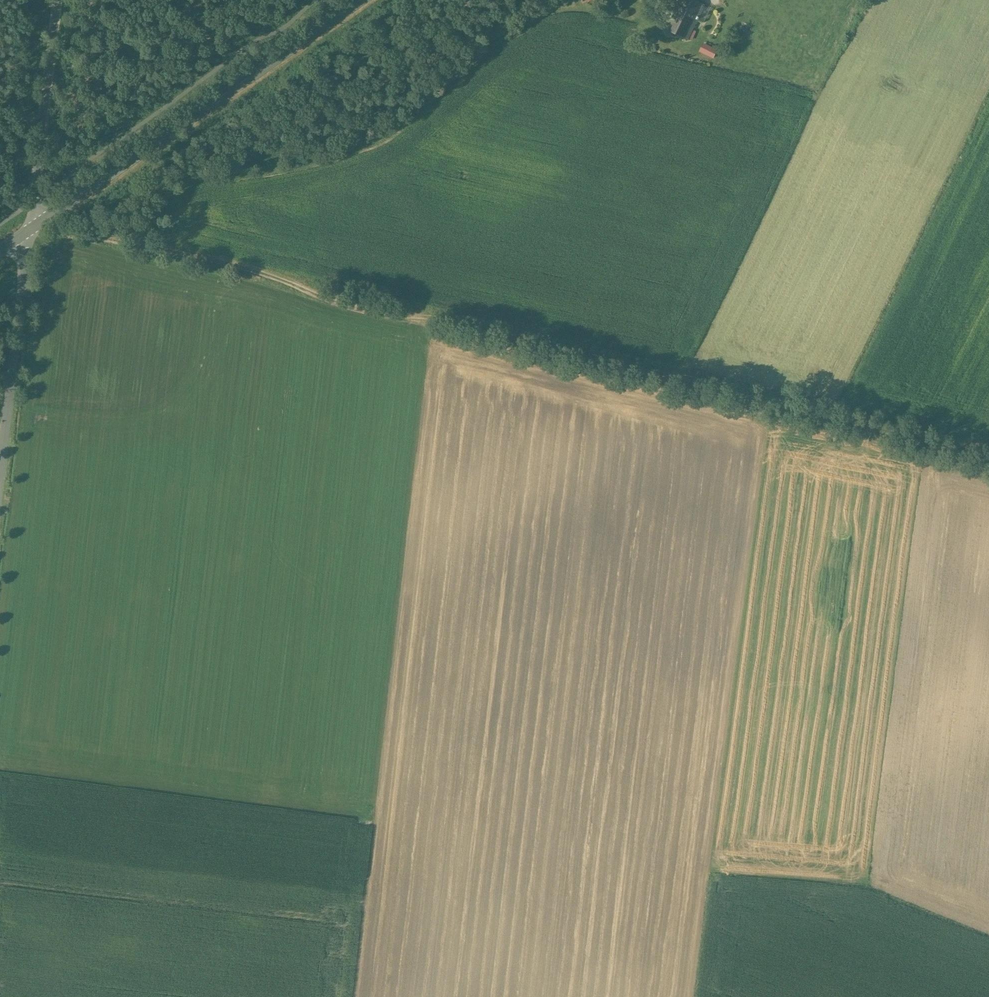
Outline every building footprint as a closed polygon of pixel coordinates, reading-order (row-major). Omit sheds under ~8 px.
[(674,8),(664,29),(665,29),(686,39),(687,40),(688,38),(691,30),(695,23),(696,20),(697,21),(699,17),(697,17),(703,5),(693,0),(678,0),(674,8)] [(691,30),(688,38),(692,40),(696,32),(691,30)] [(717,50),(706,45),(703,53),(713,58),(717,50)]
